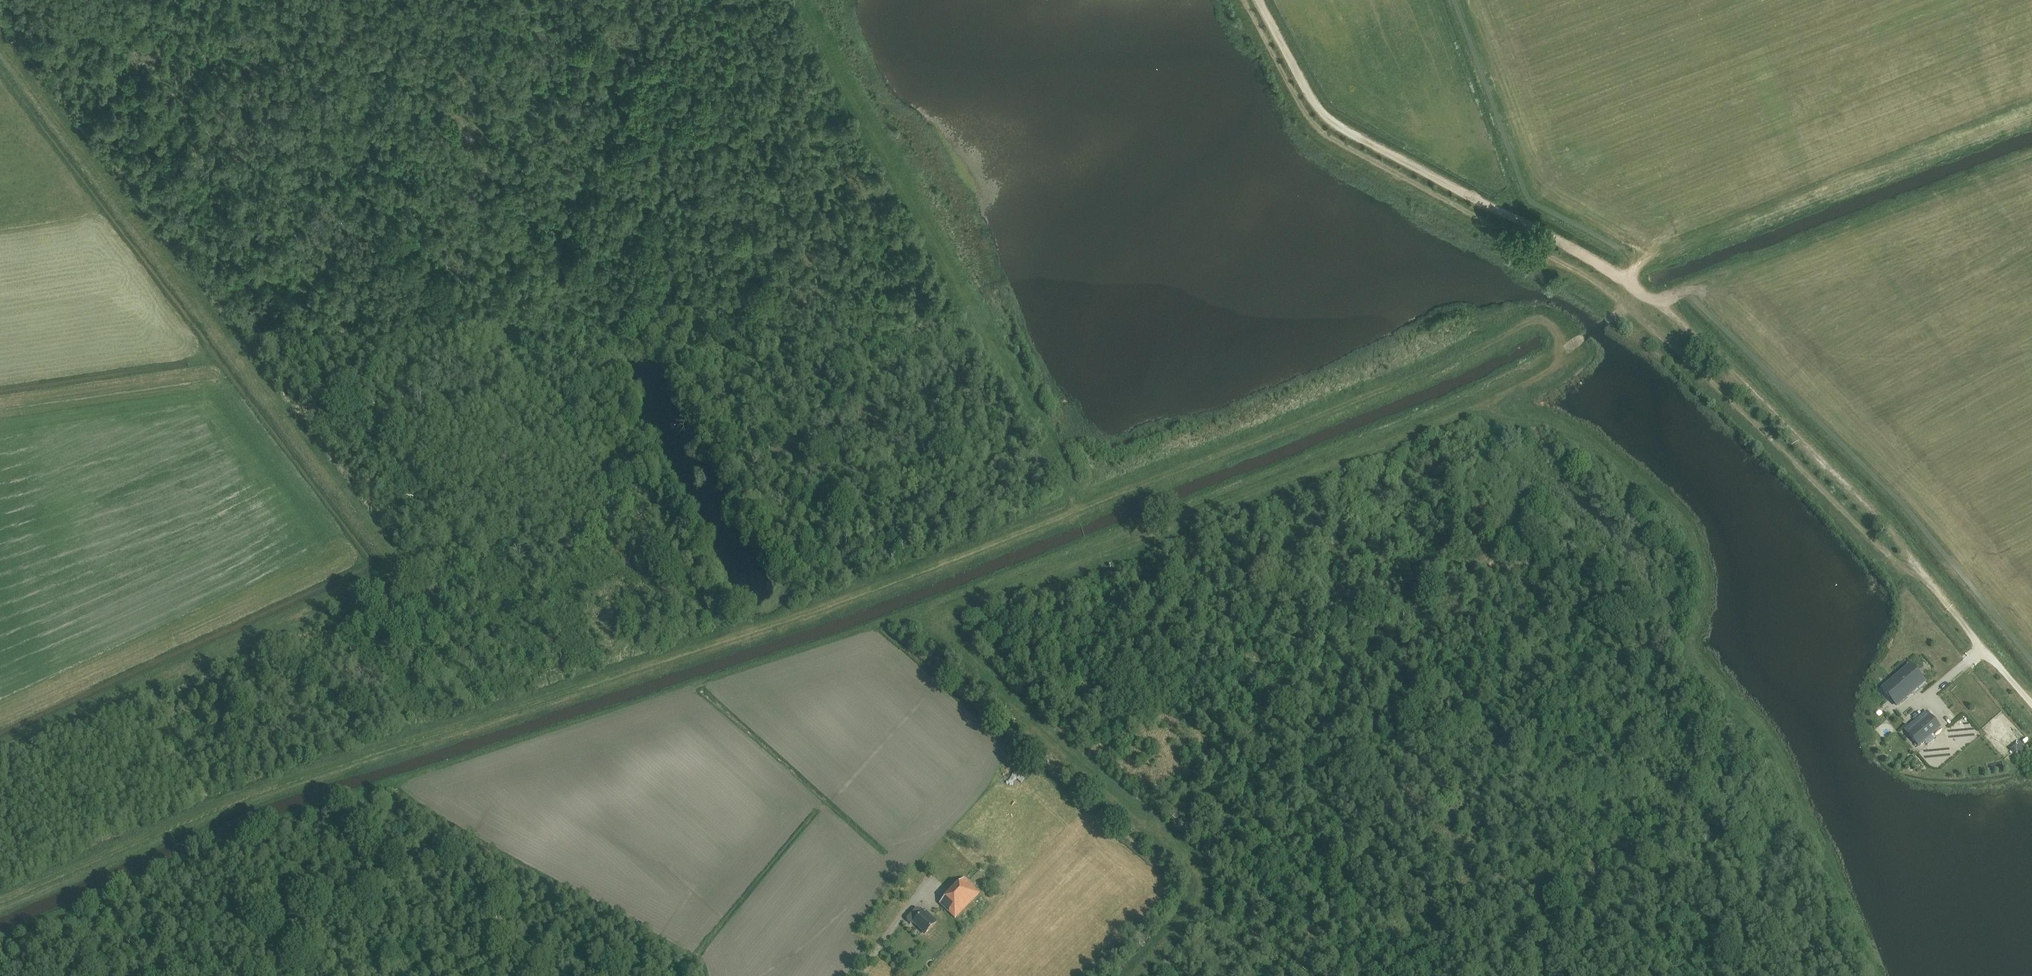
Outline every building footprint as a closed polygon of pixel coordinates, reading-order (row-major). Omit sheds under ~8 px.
[(1618,319),(1630,314),(1627,306),(1614,311),(1618,319)] [(1882,689),(1897,706),(1923,683),(1908,666),(1882,689)] [(1940,727),(1931,716),(1909,734),(1918,745),(1940,727)] [(937,903),(942,908),(953,918),(977,893),(962,878),(937,903)] [(910,924),(911,923),(923,934),(935,921),(922,910),(920,912),(916,909),(914,909),(905,918),(905,921),(908,924),(910,924)]
